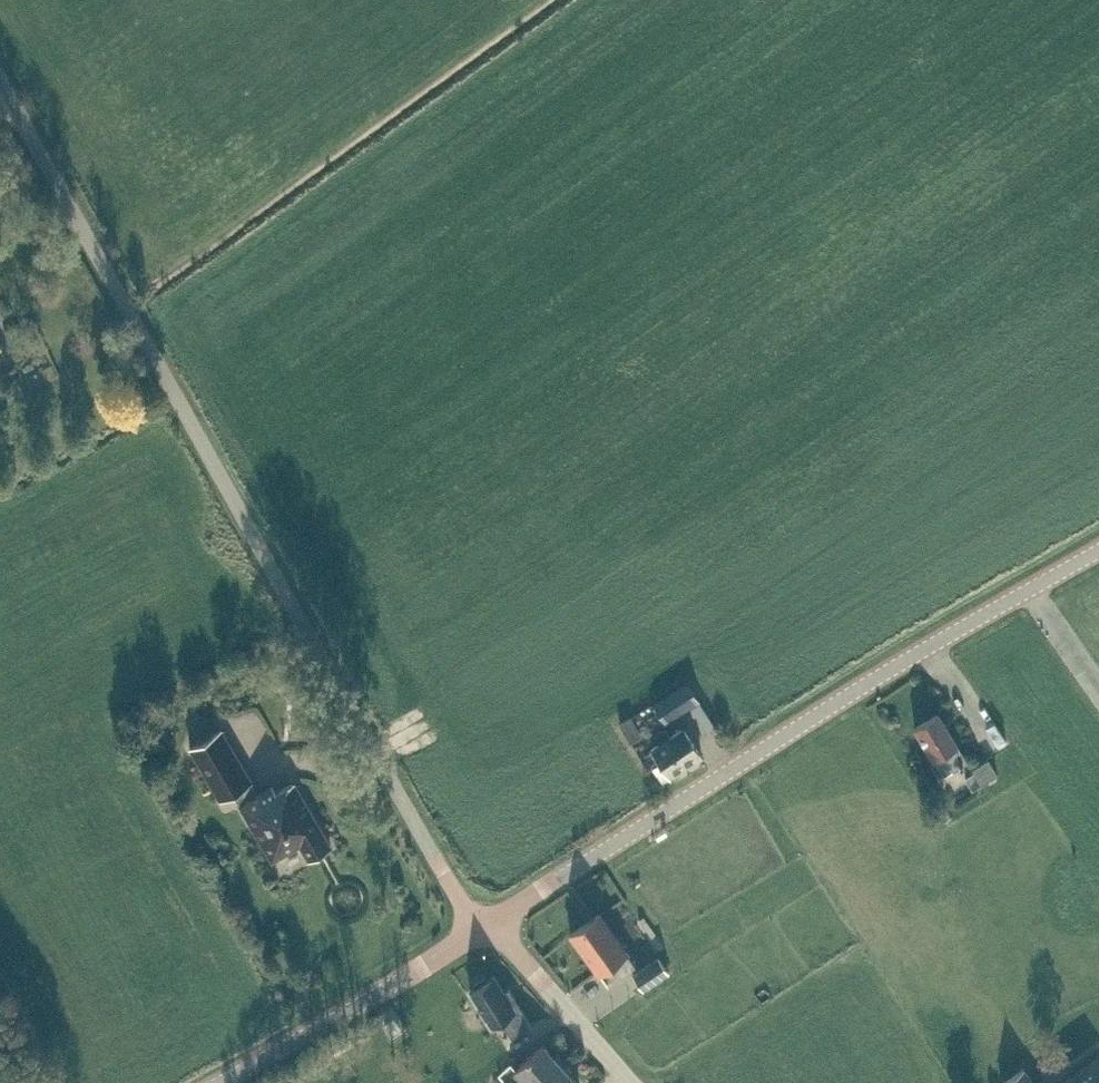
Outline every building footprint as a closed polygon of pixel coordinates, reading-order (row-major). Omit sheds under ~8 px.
[(686,680),(652,703),(665,722),(688,707),(699,700),(686,680)] [(699,700),(688,707),(693,714),(696,711),(703,722),(710,717),(699,700)] [(943,774),(953,768),(966,760),(937,712),(914,726),(943,774)] [(659,742),(650,748),(659,761),(653,766),(663,781),(670,776),(701,755),(682,727),(674,732),(669,735),(665,728),(654,735),(659,742)] [(220,728),(190,746),(221,798),(233,791),(241,803),(239,804),(272,859),(299,843),(309,859),(331,846),(293,782),(276,792),(272,785),(257,794),(250,781),(251,780),(220,728)] [(972,770),(961,777),(970,790),(980,784),(972,770)] [(632,965),(623,952),(599,916),(573,934),(598,971),(612,961),(620,973),(632,965)] [(632,973),(642,988),(668,971),(658,956),(632,973)] [(511,1036),(531,1024),(513,995),(507,999),(493,975),(487,979),(485,976),(474,983),(475,986),(470,989),(491,1024),(500,1019),(511,1036)] [(561,1064),(542,1043),(514,1068),(525,1081),(522,1082),(539,1082),(561,1064)] [(1096,1058),(1062,1082),(1098,1082),(1098,1062),(1096,1058)] [(561,1064),(539,1082),(578,1082),(561,1064)] [(1023,1068),(1002,1082),(1034,1082),(1023,1068)]
